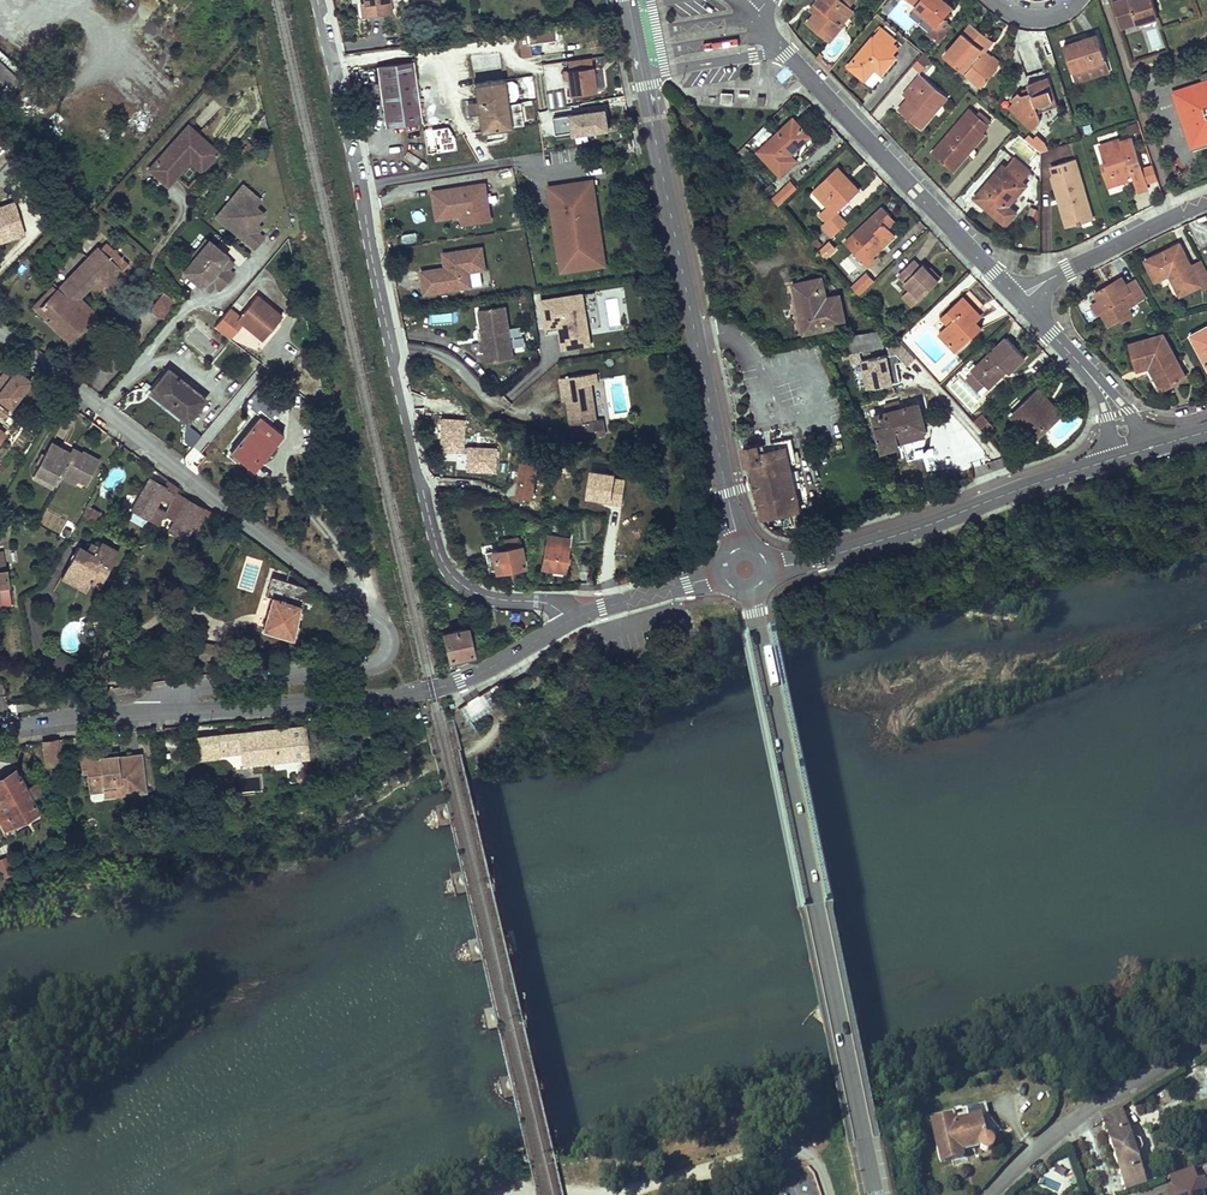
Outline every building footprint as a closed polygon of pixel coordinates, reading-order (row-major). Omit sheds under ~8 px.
[(362,4),(358,4),(358,17),(394,15),(392,0),(361,0),(362,4)] [(815,5),(819,9),(814,15),(812,18),(807,24),(829,43),(842,28),(840,26),(837,24),(850,8),(856,0),(819,0),(815,5)] [(905,1),(914,8),(921,0),(905,0),(905,1)] [(937,28),(953,9),(942,0),(921,0),(914,8),(937,28)] [(1112,3),(1121,28),(1155,17),(1157,16),(1152,0),(1131,0),(1129,1),(1129,0),(1121,0),(1112,3)] [(814,15),(819,9),(815,5),(810,11),(814,15)] [(850,8),(837,24),(840,26),(841,25),(853,11),(853,10),(850,8)] [(988,39),(971,25),(962,35),(944,56),(982,88),(996,70),(976,53),(973,56),(969,53),(976,45),(979,49),(988,39)] [(556,39),(555,26),(518,30),(521,55),(530,54),(528,42),(556,39)] [(899,49),(878,32),(869,42),(855,59),(848,67),(865,82),(875,70),(881,75),(895,59),(893,56),(899,49)] [(1097,36),(1063,47),(1071,72),(1105,61),(1097,36)] [(992,42),(988,39),(979,49),(976,45),(969,53),(973,56),(976,53),(996,70),(1000,66),(984,52),(992,42)] [(921,55),(912,66),(920,72),(929,62),(921,55)] [(596,92),(592,57),(568,61),(569,69),(564,70),(565,80),(568,79),(570,95),(596,92)] [(0,60),(0,93),(4,97),(20,80),(0,60)] [(1076,87),(1110,76),(1105,61),(1071,72),(1076,87)] [(423,123),(414,62),(377,67),(386,128),(423,123)] [(914,82),(914,83),(918,87),(908,98),(898,110),(921,129),(942,104),(947,98),(920,75),(914,82)] [(524,126),(516,78),(475,85),(477,102),(479,115),(482,132),(524,126)] [(1013,103),(1008,108),(1031,131),(1040,122),(1038,113),(1057,107),(1048,78),(1027,85),(1029,89),(1030,92),(1022,96),(1019,92),(1011,101),(1013,103)] [(908,98),(918,87),(914,83),(908,90),(904,94),(908,98)] [(1196,87),(1200,98),(1197,105),(1181,110),(1190,139),(1206,134),(1206,83),(1196,87)] [(1200,98),(1196,87),(1176,94),(1181,110),(1197,105),(1200,98)] [(562,91),(548,92),(549,107),(563,106),(562,91)] [(734,93),(722,92),(721,103),(733,103),(734,93)] [(479,115),(477,102),(467,104),(469,117),(479,115)] [(970,110),(937,149),(957,167),(966,156),(964,153),(975,140),(982,133),(990,123),(990,122),(978,113),(976,115),(970,110)] [(573,115),(554,118),(557,135),(575,133),(575,134),(588,132),(588,133),(610,130),(606,111),(591,113),(573,116),(573,115)] [(793,119),(759,152),(781,175),(796,161),(790,155),(810,137),(800,126),(793,119)] [(190,123),(151,167),(170,184),(178,175),(175,172),(194,151),(208,164),(220,151),(190,123)] [(975,140),(964,153),(966,156),(984,135),(982,133),(975,140)] [(1190,139),(1192,145),(1206,140),(1206,134),(1190,139)] [(1039,152),(1041,153),(1051,150),(1033,135),(1028,142),(1039,152)] [(1101,166),(1105,179),(1111,177),(1113,186),(1127,181),(1124,173),(1131,171),(1138,193),(1147,190),(1145,183),(1140,169),(1131,140),(1119,144),(1118,141),(1100,147),(1105,164),(1101,166)] [(957,167),(937,149),(933,153),(953,171),(957,167)] [(175,172),(178,175),(192,160),(203,170),(208,164),(194,151),(175,172)] [(987,204),(984,207),(988,210),(1005,226),(1016,213),(1008,206),(1026,186),(1022,182),(1030,172),(1013,158),(1005,168),(1003,166),(990,181),(977,195),(987,204)] [(1074,160),(1056,166),(1059,175),(1054,176),(1062,203),(1059,204),(1064,221),(1090,214),(1077,172),(1074,160)] [(1151,165),(1140,169),(1145,183),(1156,179),(1151,165)] [(832,237),(848,223),(839,213),(840,211),(840,210),(860,191),(855,186),(853,186),(853,185),(849,180),(847,182),(845,180),(847,178),(837,168),(812,192),(827,207),(820,214),(826,222),(822,226),(832,237)] [(1022,182),(1026,186),(1034,176),(1030,172),(1022,182)] [(1062,203),(1054,176),(1051,177),(1059,204),(1062,203)] [(1111,177),(1105,179),(1106,180),(1108,187),(1113,186),(1111,177)] [(564,271),(607,264),(594,180),(551,187),(564,271)] [(797,189),(790,180),(771,197),(778,206),(797,189)] [(465,226),(493,222),(487,184),(435,193),(439,219),(462,215),(464,216),(465,226)] [(255,224),(263,215),(255,209),(261,202),(243,187),(217,218),(254,249),(263,239),(256,233),(251,229),(255,224)] [(987,204),(977,195),(975,199),(984,207),(987,204)] [(0,207),(0,212),(0,213),(0,214),(0,236),(22,229),(14,203),(0,207)] [(1038,222),(1041,210),(1030,207),(1026,218),(1038,222)] [(882,208),(845,243),(867,267),(875,259),(873,256),(881,249),(878,246),(883,241),(886,244),(895,235),(888,228),(884,224),(891,217),(882,208)] [(1090,214),(1064,221),(1066,227),(1091,220),(1090,214)] [(884,224),(888,228),(895,221),(891,217),(884,224)] [(256,233),(260,228),(255,224),(251,229),(256,233)] [(24,234),(22,229),(0,236),(0,242),(24,234)] [(134,263),(112,241),(104,249),(102,247),(59,290),(44,306),(54,317),(51,320),(71,340),(89,321),(92,323),(99,316),(81,298),(93,286),(100,279),(106,285),(110,289),(128,272),(126,271),(134,263)] [(199,247),(193,255),(226,283),(232,275),(224,268),(230,261),(208,242),(202,249),(199,247)] [(821,249),(828,258),(838,251),(831,242),(821,249)] [(1187,259),(1180,244),(1166,251),(1145,261),(1155,281),(1169,275),(1179,296),(1200,285),(1203,291),(1206,289),(1206,272),(1200,260),(1197,261),(1191,265),(1187,266),(1185,261),(1187,259)] [(475,290),(494,287),(491,269),(488,269),(485,248),(446,254),(447,265),(450,264),(450,269),(424,273),(427,295),(475,287),(475,290)] [(193,255),(187,262),(189,264),(183,271),(205,290),(211,283),(219,290),(226,283),(193,255)] [(937,281),(928,270),(922,265),(920,267),(913,260),(898,275),(905,281),(904,282),(910,289),(903,297),(910,304),(918,297),(919,298),(937,281)] [(930,268),(928,270),(937,281),(940,278),(930,268)] [(875,280),(866,271),(850,286),(859,295),(875,280)] [(1109,294),(1105,287),(1094,293),(1098,300),(1091,304),(1097,315),(1105,311),(1107,315),(1104,317),(1108,325),(1120,318),(1122,322),(1132,316),(1128,308),(1146,297),(1134,277),(1124,283),(1129,293),(1121,298),(1117,290),(1109,294)] [(1120,278),(1105,287),(1109,294),(1117,290),(1121,298),(1129,293),(1124,283),(1120,278)] [(106,285),(100,279),(93,286),(99,292),(106,285)] [(818,280),(792,285),(796,299),(799,299),(803,315),(808,334),(846,325),(840,302),(836,303),(835,296),(826,298),(823,288),(820,289),(818,280)] [(44,306),(59,290),(55,286),(36,306),(51,320),(54,317),(44,306)] [(163,318),(177,301),(164,291),(150,307),(163,318)] [(597,345),(589,294),(547,301),(552,329),(565,327),(571,326),(575,349),(597,345)] [(263,340),(282,317),(257,296),(238,319),(263,340)] [(948,310),(955,318),(949,323),(939,333),(956,351),(958,350),(981,328),(974,322),(971,318),(970,317),(976,312),(962,297),(948,310)] [(799,299),(796,299),(796,301),(800,316),(804,335),(808,334),(803,315),(799,299)] [(520,359),(512,307),(485,311),(488,332),(491,351),(493,364),(520,359)] [(955,318),(948,310),(942,316),(949,323),(955,318)] [(976,312),(970,317),(974,322),(980,316),(976,312)] [(453,323),(453,313),(429,313),(429,324),(453,323)] [(575,349),(571,326),(565,327),(569,350),(575,349)] [(1190,335),(1206,368),(1206,327),(1190,335)] [(878,331),(847,337),(850,353),(882,348),(878,331)] [(1162,335),(1130,344),(1130,346),(1137,370),(1149,367),(1161,390),(1185,378),(1162,335)] [(978,392),(984,386),(985,387),(1004,369),(1006,371),(1008,373),(1025,358),(1014,346),(1007,339),(1006,338),(976,367),(972,371),(976,376),(970,382),(969,383),(975,389),(978,392)] [(887,347),(906,373),(907,372),(917,363),(902,344),(887,347)] [(862,360),(861,352),(841,355),(842,359),(849,358),(850,365),(862,363),(862,360)] [(893,386),(888,355),(862,360),(862,363),(867,391),(893,386)] [(8,415),(32,382),(7,364),(0,374),(0,410),(8,415)] [(207,399),(170,369),(152,391),(189,421),(207,399)] [(1004,369),(985,387),(987,389),(1006,371),(1004,369)] [(594,374),(558,380),(560,390),(564,390),(570,427),(586,424),(588,433),(603,430),(601,420),(595,421),(589,385),(596,384),(594,374)] [(286,406),(262,386),(247,404),(261,416),(252,427),(249,431),(231,452),(254,471),(284,435),(271,424),(286,406)] [(1039,391),(1012,416),(1028,434),(1031,432),(1037,438),(1059,418),(1045,404),(1049,401),(1039,391)] [(322,418),(320,400),(311,401),(313,418),(322,418)] [(1062,414),(1049,401),(1045,404),(1059,418),(1062,414)] [(886,413),(871,416),(881,455),(902,450),(899,438),(927,431),(920,404),(898,410),(896,402),(884,405),(886,413)] [(464,455),(465,420),(441,418),(439,453),(464,455)] [(988,422),(983,426),(988,431),(992,426),(988,422)] [(988,431),(983,426),(979,429),(984,435),(988,431)] [(191,447),(200,437),(189,427),(180,437),(191,447)] [(1037,438),(1031,432),(1028,434),(1026,436),(1032,443),(1037,438)] [(53,440),(51,444),(72,455),(74,451),(53,440)] [(783,440),(757,446),(758,453),(785,448),(783,440)] [(72,455),(51,444),(36,473),(58,485),(61,478),(64,474),(79,482),(87,486),(99,461),(89,455),(76,448),(74,451),(72,455)] [(749,465),(761,519),(798,511),(799,510),(798,508),(795,494),(785,448),(758,453),(757,446),(742,449),(745,466),(749,465)] [(496,473),(496,447),(466,447),(466,472),(496,473)] [(91,452),(89,455),(99,461),(101,458),(91,452)] [(538,460),(520,457),(515,497),(533,499),(538,460)] [(572,463),(552,459),(551,468),(571,471),(572,463)] [(58,485),(36,473),(34,476),(56,488),(58,485)] [(64,474),(61,478),(77,487),(79,482),(64,474)] [(177,492),(178,489),(180,487),(168,481),(164,487),(150,478),(132,509),(133,511),(130,517),(144,524),(147,518),(148,519),(159,524),(165,513),(165,511),(155,505),(161,496),(171,503),(175,496),(177,492)] [(187,499),(177,492),(175,496),(171,503),(165,511),(165,513),(175,520),(186,502),(187,499)] [(175,520),(169,530),(185,539),(202,508),(187,499),(186,502),(175,520)] [(96,522),(100,512),(89,508),(86,518),(96,522)] [(213,513),(202,508),(193,525),(203,531),(213,513)] [(570,539),(547,535),(541,569),(564,573),(570,539)] [(519,547),(517,540),(503,542),(504,550),(486,554),(490,575),(525,568),(521,547),(519,547)] [(75,580),(88,587),(91,582),(99,586),(117,552),(100,543),(97,548),(93,556),(85,551),(77,547),(70,562),(74,564),(70,572),(77,576),(75,580)] [(93,556),(97,548),(89,544),(85,551),(93,556)] [(86,591),(88,587),(75,580),(77,576),(70,572),(74,564),(70,562),(61,578),(73,584),(86,591)] [(11,605),(8,587),(6,569),(0,570),(0,606),(11,605)] [(307,588),(303,586),(271,576),(265,595),(272,597),(262,628),(293,637),(300,606),(304,607),(307,588)] [(444,633),(446,641),(449,655),(444,657),(446,665),(454,663),(453,658),(461,656),(473,653),(467,628),(444,633)] [(444,657),(449,655),(446,641),(441,642),(444,657)] [(188,643),(187,659),(211,659),(211,644),(188,643)] [(303,726),(243,732),(199,737),(202,759),(221,757),(220,750),(245,747),(247,764),(307,758),(303,726)] [(57,740),(43,742),(46,765),(60,763),(57,740)] [(29,749),(24,752),(27,758),(32,755),(29,749)] [(102,787),(103,792),(104,799),(147,793),(142,755),(119,758),(118,752),(80,756),(82,773),(86,773),(88,788),(102,787)] [(0,779),(0,801),(13,824),(39,810),(32,797),(34,796),(29,787),(27,788),(17,770),(0,779)] [(0,801),(0,821),(4,829),(13,824),(0,801)] [(4,876),(13,872),(7,857),(0,860),(0,869),(4,876)] [(994,1127),(993,1125),(989,1118),(988,1116),(987,1115),(985,1104),(961,1110),(925,1119),(925,1121),(926,1125),(927,1129),(930,1128),(932,1128),(940,1163),(952,1160),(955,1159),(952,1148),(969,1143),(971,1149),(974,1149),(977,1148),(979,1148),(980,1149),(981,1150),(982,1151),(983,1151),(985,1151),(988,1151),(990,1150),(992,1148),(993,1146),(993,1144),(993,1142),(992,1140),(990,1139),(988,1138),(989,1136),(994,1130),(995,1129),(994,1127)] [(1104,1118),(1099,1121),(1102,1128),(1123,1121),(1119,1109),(1104,1118)] [(1110,1133),(1125,1128),(1123,1121),(1102,1128),(1107,1143),(1112,1141),(1109,1133),(1110,1133)] [(1142,1135),(1139,1126),(1126,1130),(1129,1139),(1132,1139),(1142,1135)] [(1139,1152),(1140,1149),(1138,1143),(1134,1140),(1132,1139),(1129,1139),(1126,1130),(1125,1128),(1110,1133),(1109,1133),(1112,1141),(1107,1143),(1110,1152),(1114,1151),(1116,1156),(1112,1157),(1116,1167),(1120,1166),(1123,1174),(1118,1175),(1124,1192),(1145,1185),(1135,1156),(1137,1155),(1139,1152)] [(962,1152),(971,1149),(969,1143),(952,1148),(955,1159),(963,1157),(962,1152)] [(1169,1177),(1173,1189),(1196,1181),(1192,1169),(1169,1177)] [(1168,1194),(1190,1194),(1199,1192),(1206,1190),(1203,1180),(1196,1181),(1173,1189),(1167,1191),(1168,1194)]
